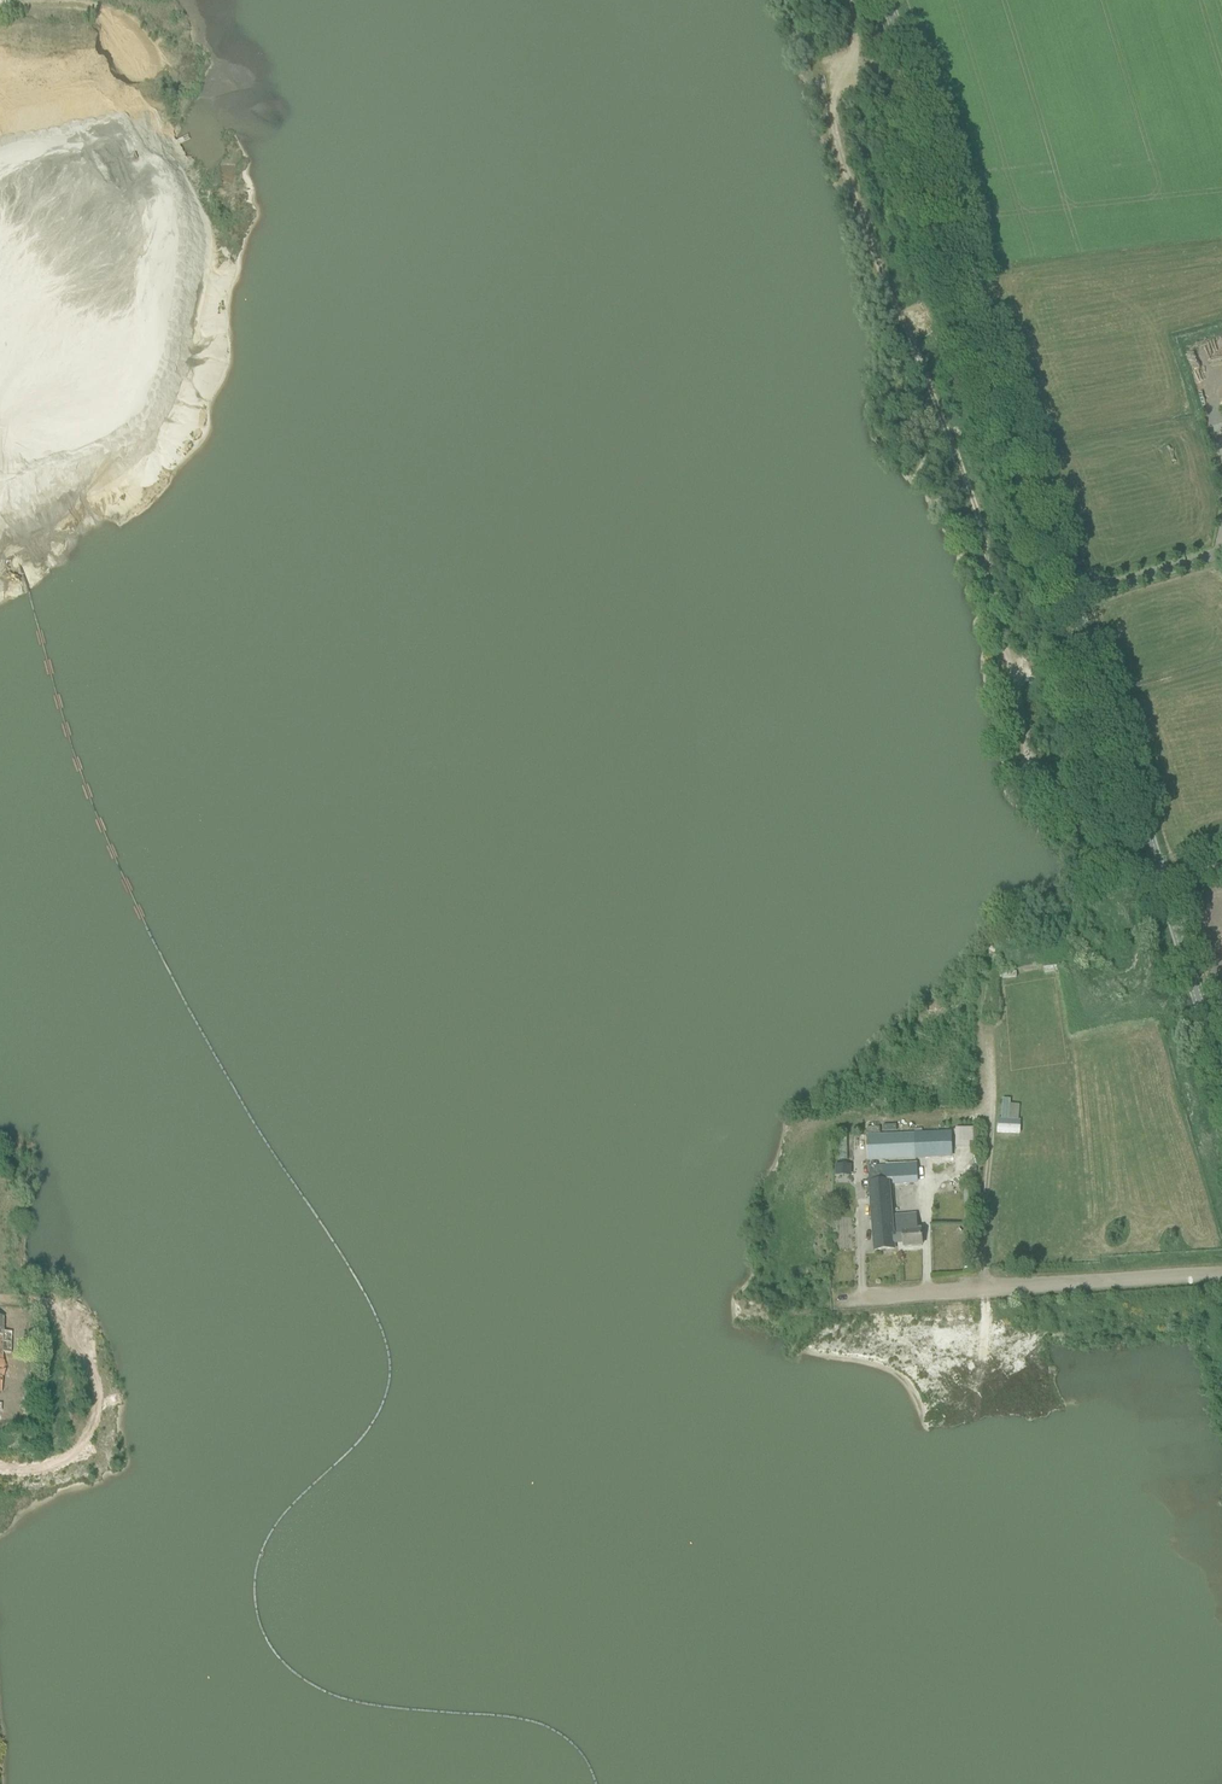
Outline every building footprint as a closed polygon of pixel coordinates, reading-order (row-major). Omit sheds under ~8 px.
[(998,1119),(997,1133),(1020,1134),(1020,1126),(1019,1126),(1020,1120),(998,1119)] [(978,1149),(977,1127),(957,1128),(958,1149),(978,1149)] [(915,1136),(915,1160),(940,1159),(942,1135),(915,1136)] [(866,1138),(866,1161),(915,1160),(915,1136),(866,1138)] [(887,1166),(889,1180),(893,1180),(893,1185),(917,1183),(916,1164),(887,1166)] [(850,1175),(850,1165),(836,1165),(836,1175),(850,1175)] [(894,1248),(894,1243),(893,1233),(889,1180),(887,1166),(868,1166),(868,1169),(875,1250),(894,1248)] [(904,1243),(904,1247),(922,1246),(921,1230),(917,1230),(917,1223),(896,1224),(897,1233),(893,1233),(894,1243),(904,1243)] [(2,1392),(3,1353),(11,1353),(12,1332),(3,1332),(4,1317),(0,1317),(0,1392),(2,1392)]
